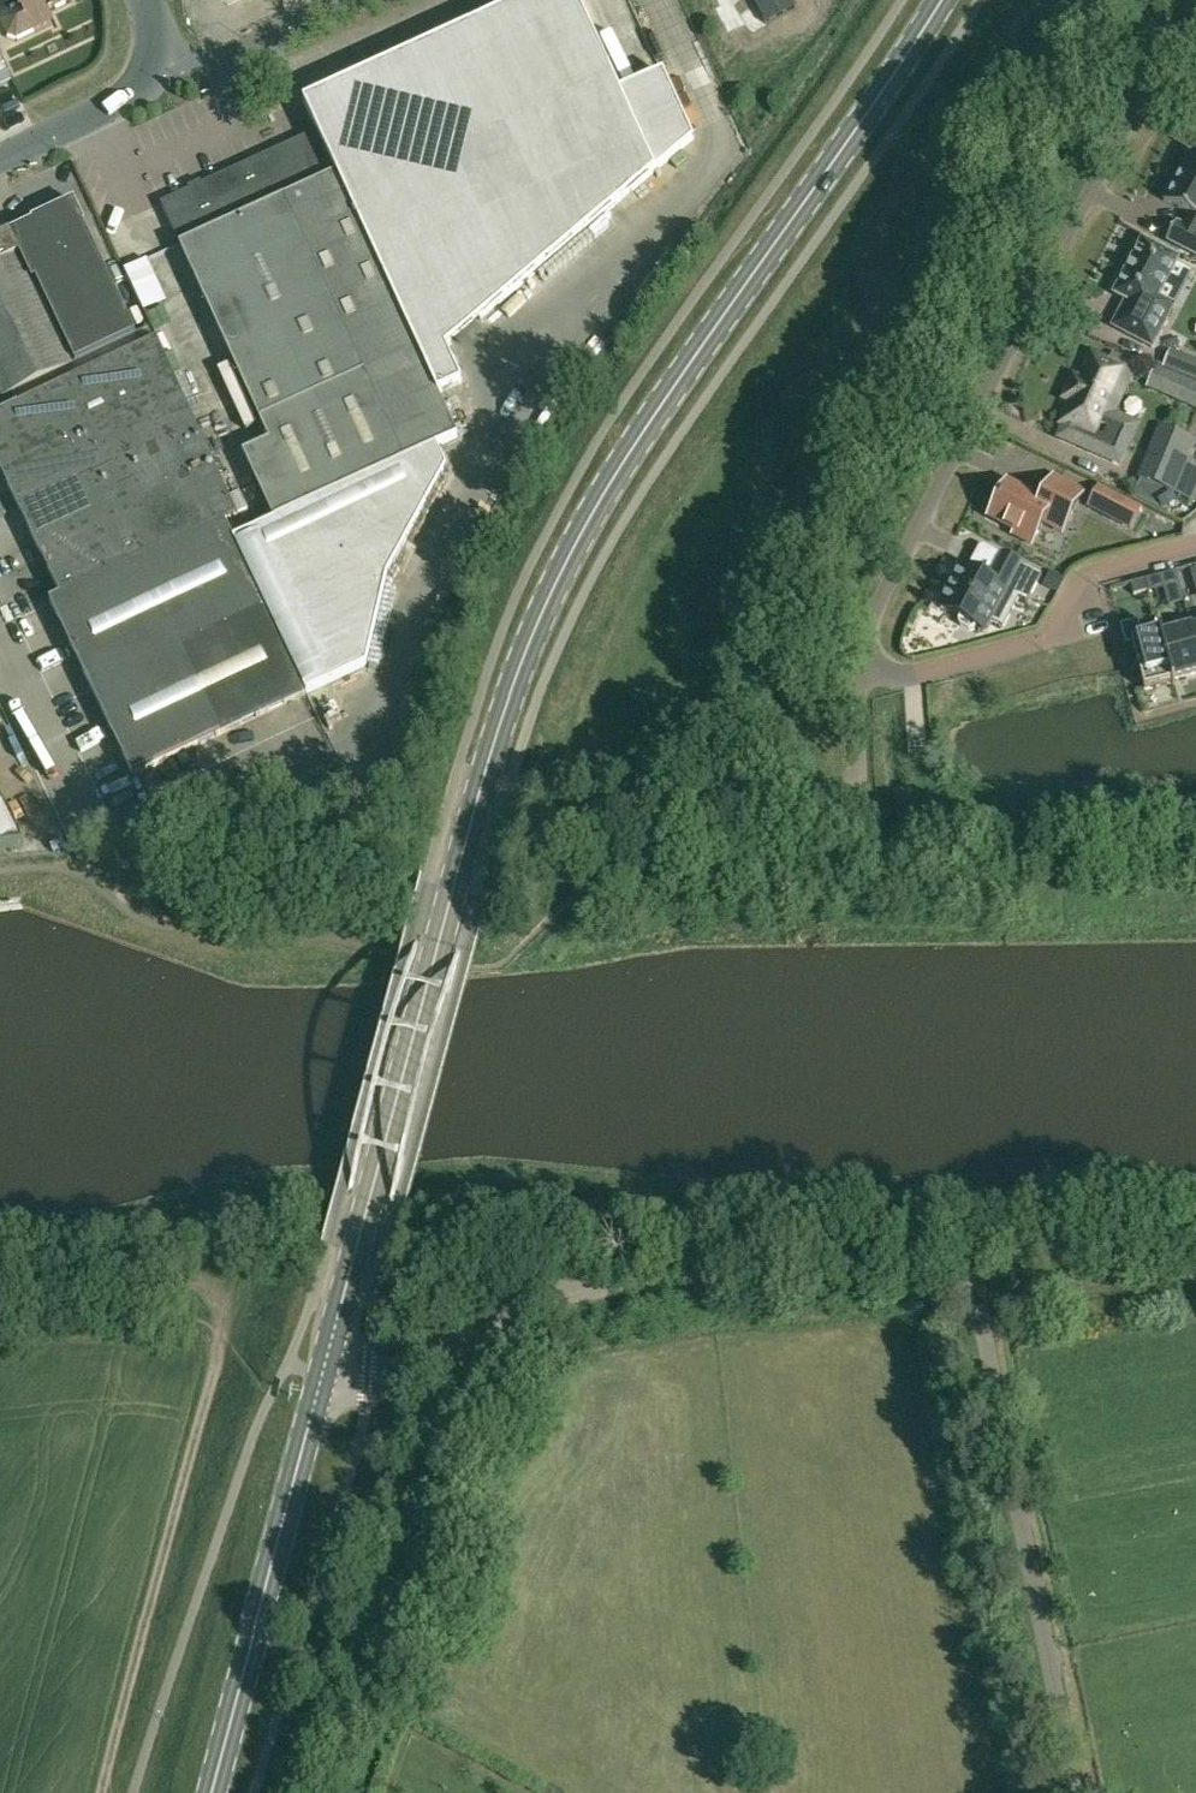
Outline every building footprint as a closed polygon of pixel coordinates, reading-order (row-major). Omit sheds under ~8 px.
[(47,10),(67,0),(18,0),(20,4),(2,13),(0,20),(0,21),(8,37),(16,40),(53,22),(47,10)] [(305,103),(317,132),(160,203),(176,239),(182,237),(185,245),(180,247),(269,443),(243,455),(273,523),(249,534),(317,688),(366,665),(387,576),(446,468),(436,446),(458,437),(438,394),(462,383),(446,349),(694,141),(664,74),(620,94),(577,0),(531,0),(305,103)] [(10,82),(0,61),(0,87),(10,82)] [(1193,153),(1182,174),(1178,171),(1163,201),(1190,215),(1184,226),(1176,222),(1166,241),(1195,257),(1195,155),(1193,153)] [(85,226),(87,225),(75,201),(32,221),(43,243),(20,254),(34,282),(37,281),(76,363),(137,334),(85,226)] [(5,398),(72,365),(33,283),(29,285),(5,234),(0,237),(0,388),(5,398)] [(1161,300),(1181,260),(1142,240),(1113,295),(1134,306),(1120,332),(1154,350),(1176,307),(1161,300)] [(157,340),(0,415),(0,470),(20,511),(198,426),(157,340)] [(1112,363),(1093,355),(1082,380),(1075,378),(1065,400),(1072,403),(1063,425),(1069,427),(1064,438),(1083,447),(1085,443),(1093,447),(1092,450),(1118,462),(1123,451),(1133,428),(1112,419),(1120,401),(1115,399),(1121,385),(1126,387),(1135,367),(1114,358),(1112,363)] [(1155,367),(1145,389),(1195,412),(1195,385),(1155,367)] [(198,426),(20,511),(38,548),(120,509),(143,558),(240,515),(198,426)] [(1136,480),(1175,496),(1195,443),(1195,442),(1157,427),(1136,480)] [(1086,492),(1053,476),(1040,500),(1006,483),(989,517),(1014,530),(1012,535),(1033,546),(1044,524),(1064,534),(1086,492)] [(1141,528),(1146,514),(1101,496),(1095,509),(1141,528)] [(120,509),(38,548),(61,597),(143,558),(120,509)] [(225,522),(50,602),(91,689),(177,648),(220,627),(263,605),(225,522)] [(982,630),(1004,590),(1026,602),(1041,575),(1020,564),(1021,564),(1002,554),(1002,555),(996,552),(983,577),(962,566),(940,608),(960,618),(958,622),(960,626),(969,631),(973,629),(975,626),(982,630)] [(1177,572),(1162,576),(1165,587),(1180,583),(1177,572)] [(1146,581),(1131,585),(1134,596),(1149,592),(1146,581)] [(263,605),(220,627),(261,715),(306,693),(263,605)] [(1170,684),(1171,684),(1158,633),(1159,632),(1157,625),(1141,629),(1139,621),(1121,626),(1127,646),(1131,645),(1143,690),(1170,683),(1170,684)] [(1189,629),(1195,655),(1195,621),(1188,623),(1189,629)] [(261,715),(220,627),(177,648),(219,735),(261,715)] [(1171,684),(1172,683),(1171,679),(1195,672),(1195,655),(1189,629),(1160,637),(1159,632),(1158,633),(1171,684)] [(177,648),(91,689),(133,776),(219,735),(177,648)] [(24,846),(0,799),(0,849),(24,846)]
